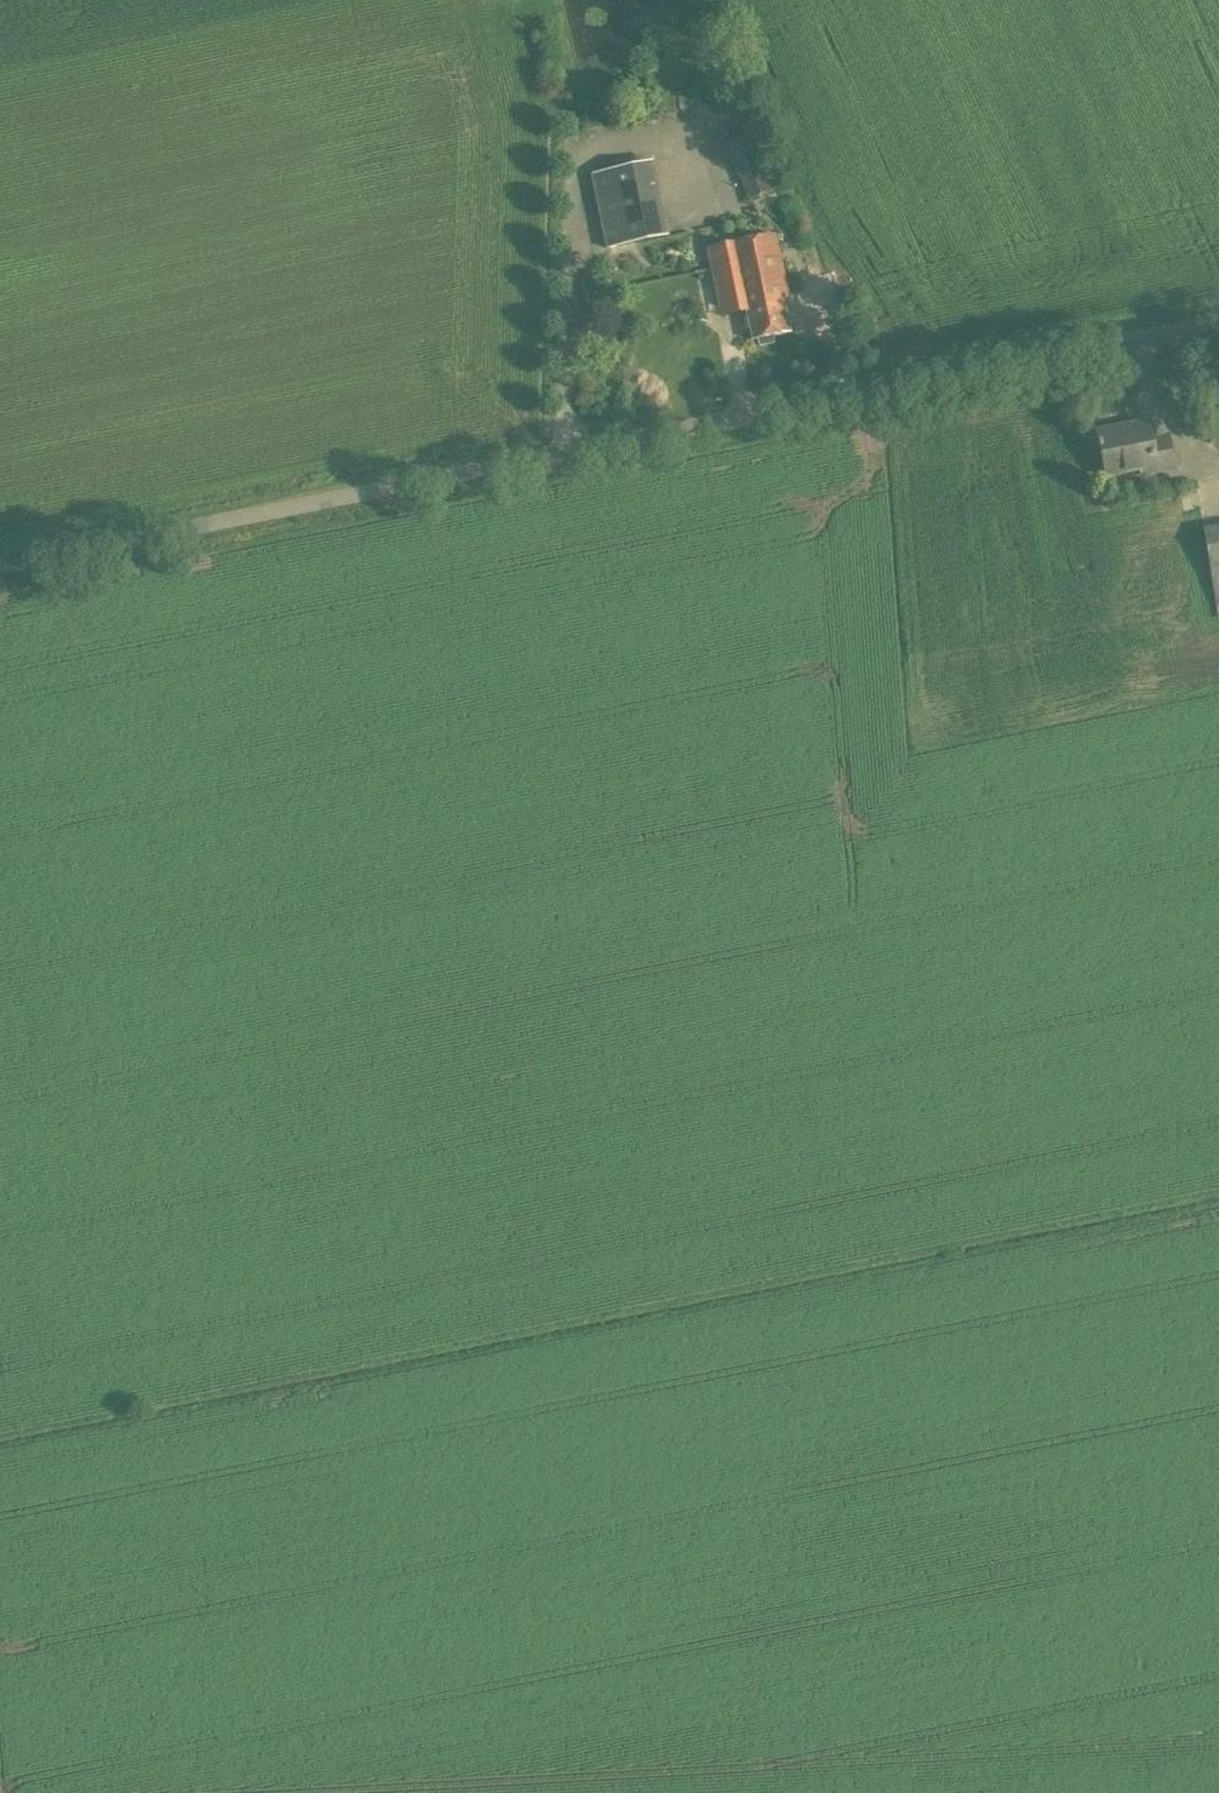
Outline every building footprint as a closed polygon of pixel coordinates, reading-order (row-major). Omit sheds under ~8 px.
[(748,201),(778,189),(755,131),(725,144),(748,201)] [(606,251),(668,238),(652,163),(590,176),(606,251)] [(757,292),(784,287),(774,237),(708,250),(712,270),(730,266),(736,294),(756,290),(757,292)] [(787,302),(784,287),(757,292),(756,290),(736,294),(730,266),(712,270),(720,310),(739,306),(740,313),(746,312),(752,341),(756,340),(758,347),(773,345),(773,337),(790,334),(783,303),(787,302)] [(1146,438),(1142,421),(1096,430),(1105,477),(1139,470),(1140,477),(1173,470),(1166,434),(1146,438)] [(1202,531),(1217,620),(1218,620),(1218,528),(1202,531)]
